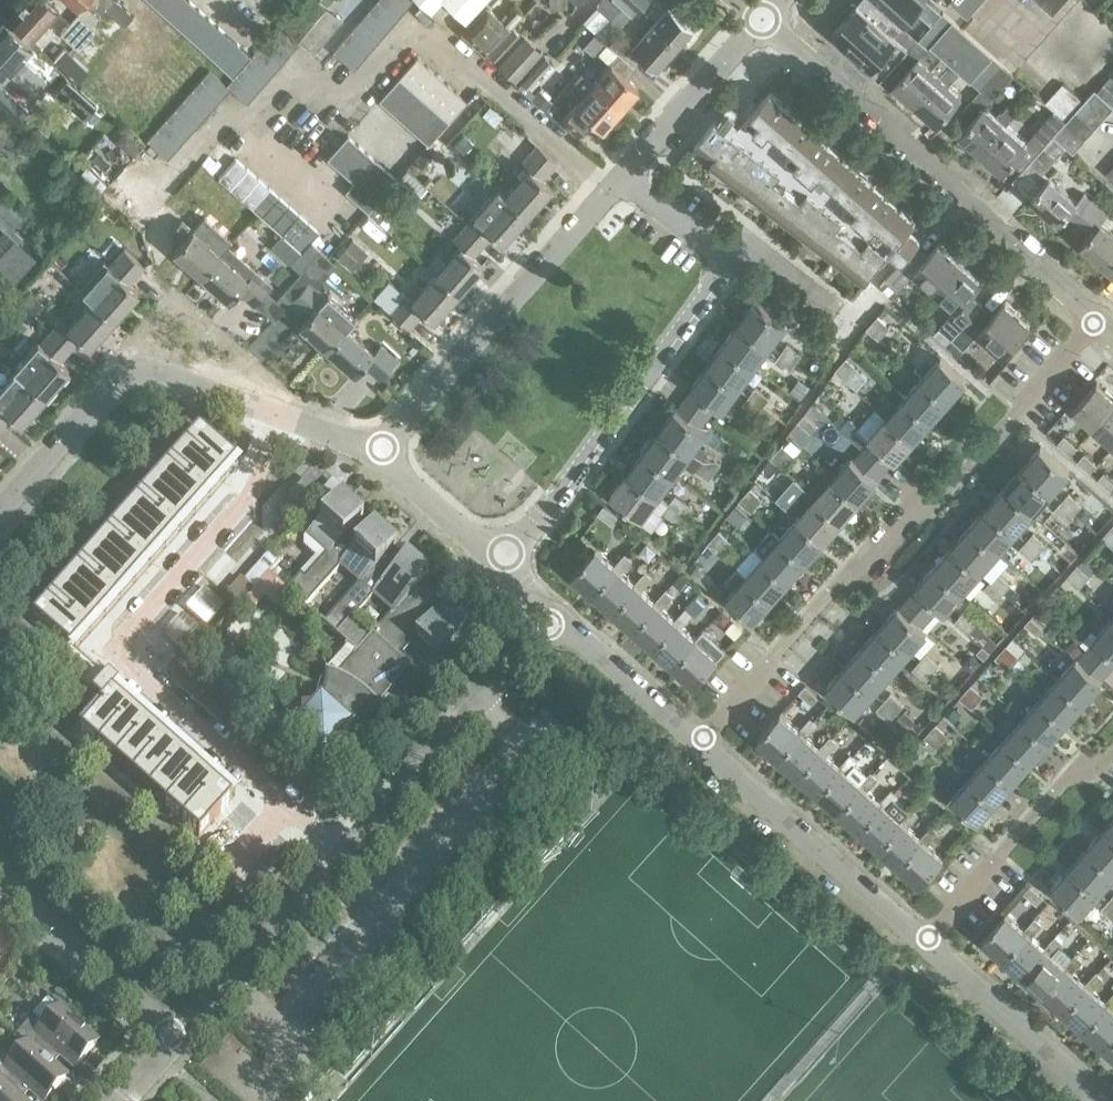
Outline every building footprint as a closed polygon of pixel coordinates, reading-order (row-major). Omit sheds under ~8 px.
[(59,10),(49,0),(25,0),(10,17),(34,38),(59,10)] [(78,7),(80,10),(89,0),(69,0),(78,7)] [(152,1),(161,10),(170,0),(153,0),(152,1)] [(161,10),(171,18),(188,0),(170,0),(161,10)] [(171,18),(181,27),(199,7),(190,0),(188,0),(171,18)] [(282,23),(312,49),(322,37),(338,19),(324,6),(329,0),(302,0),(282,23)] [(368,10),(389,28),(398,17),(378,0),(376,0),(368,10)] [(398,17),(407,7),(398,0),(378,0),(398,17)] [(465,18),(483,0),(446,0),(465,18)] [(596,5),(610,17),(587,42),(597,51),(606,40),(607,41),(632,13),(644,0),(601,0),(596,5)] [(882,0),(860,0),(859,2),(884,24),(894,33),(905,21),(890,7),(882,0)] [(890,7),(905,21),(917,9),(933,23),(943,12),(943,11),(931,0),(882,0),(890,7)] [(968,14),(980,0),(952,0),(968,14)] [(1043,4),(1053,13),(1064,0),(1047,0),(1043,4)] [(859,51),(884,24),(859,2),(858,1),(840,21),(844,25),(839,31),(835,27),(834,28),(859,51)] [(485,52),(509,26),(487,5),(462,31),(485,52)] [(633,44),(619,31),(608,43),(619,52),(632,65),(642,54),(656,67),(692,27),(668,6),(633,44)] [(199,7),(181,27),(190,36),(208,16),(199,7)] [(368,10),(359,20),(380,38),(389,28),(368,10)] [(80,11),(61,32),(79,48),(98,27),(93,22),(80,11)] [(208,16),(190,36),(200,45),(218,25),(208,16)] [(973,37),(952,18),(930,43),(926,47),(895,82),(894,82),(916,101),(951,62),(973,37)] [(359,20),(350,30),(371,48),(380,38),(359,20)] [(46,79),(23,58),(33,47),(5,21),(0,27),(0,76),(4,79),(10,71),(34,93),(46,79)] [(279,22),(270,32),(291,51),(300,41),(279,22)] [(896,62),(909,47),(894,33),(884,24),(859,51),(885,74),(896,62)] [(218,25),(200,45),(210,53),(228,34),(218,25)] [(350,30),(341,40),(363,59),(371,48),(350,30)] [(270,32),(261,42),(282,61),(291,51),(270,32)] [(228,34),(210,53),(233,74),(234,73),(243,63),(251,54),(232,38),(228,34)] [(525,36),(498,65),(515,80),(542,52),(525,36)] [(1004,64),(973,37),(951,62),(961,70),(982,89),(1004,64)] [(333,50),(333,51),(354,69),(363,59),(341,40),(333,50)] [(895,82),(919,54),(926,47),(918,40),(909,47),(896,62),(885,73),(895,82)] [(261,42),(252,53),(273,72),(282,61),(261,42)] [(624,74),(632,65),(619,52),(608,43),(607,42),(598,52),(610,63),(593,82),(620,106),(638,87),(624,74)] [(66,45),(54,59),(79,81),(90,68),(74,53),(66,45)] [(151,46),(133,66),(144,75),(162,55),(151,46)] [(251,54),(243,63),(265,82),(273,72),(252,53),(251,54)] [(399,76),(409,85),(427,64),(417,55),(399,76)] [(544,56),(521,81),(528,87),(551,62),(544,56)] [(962,93),(951,82),(961,70),(951,62),(916,101),(937,121),(962,93)] [(243,63),(234,73),(256,92),(265,82),(243,63)] [(409,85),(419,93),(437,73),(427,64),(409,85)] [(1017,112),(1008,104),(1002,110),(1001,109),(997,113),(987,104),(1014,74),(1004,64),(982,89),(960,114),(969,122),(960,132),(981,151),(1007,123),(1017,112)] [(209,69),(200,79),(221,97),(230,87),(226,83),(209,69)] [(602,127),(620,106),(593,82),(580,70),(571,79),(584,92),(561,118),(579,134),(592,119),(602,127)] [(233,74),(226,83),(230,87),(247,102),(256,92),(234,73),(233,74)] [(437,73),(419,93),(429,102),(447,82),(437,73)] [(1111,74),(1098,89),(1112,103),(1112,76),(1111,74)] [(389,108),(409,85),(399,76),(379,99),(389,108)] [(62,85),(56,91),(86,117),(97,105),(67,79),(62,85)] [(200,79),(191,89),(212,107),(221,97),(200,79)] [(447,82),(429,102),(439,111),(457,91),(447,82)] [(1082,99),(1063,82),(1046,101),(1065,118),(1082,99)] [(17,113),(19,115),(26,108),(24,106),(25,105),(0,83),(0,104),(14,116),(17,113)] [(399,117),(419,93),(409,85),(389,108),(399,117)] [(1085,99),(1105,118),(1112,109),(1112,104),(1095,88),(1085,99)] [(191,89),(183,99),(203,117),(212,107),(191,89)] [(457,91),(439,111),(449,120),(467,100),(457,91)] [(771,91),(758,105),(747,117),(751,121),(739,136),(717,119),(694,148),(866,278),(888,251),(904,232),(915,219),(771,91)] [(409,125),(429,102),(419,93),(399,117),(409,125)] [(183,99),(174,109),(195,127),(203,117),(183,99)] [(1105,118),(1085,99),(1075,111),(1095,129),(1105,118)] [(418,134),(439,111),(429,102),(409,125),(418,134)] [(733,120),(740,112),(738,107),(733,102),(728,104),(722,112),(733,120)] [(503,117),(489,105),(481,115),(495,126),(503,117)] [(174,109),(165,119),(186,137),(195,127),(174,109)] [(1033,134),(1044,144),(1066,120),(1055,109),(1033,134)] [(428,142),(437,133),(449,120),(439,111),(418,134),(428,142)] [(1095,129),(1075,111),(1066,120),(1064,122),(1084,140),(1095,129)] [(6,138),(9,142),(17,134),(0,118),(0,144),(6,138)] [(165,119),(156,129),(177,148),(186,137),(165,119)] [(1084,140),(1064,122),(1054,133),(1066,145),(1074,152),(1084,140)] [(1028,141),(1007,123),(981,151),(1002,170),(1028,141)] [(156,129),(147,139),(168,158),(177,148),(156,129)] [(126,130),(120,136),(121,143),(127,149),(135,139),(127,130),(126,130)] [(1035,181),(1066,145),(1054,133),(1022,170),(1035,181)] [(337,166),(357,143),(347,134),(327,157),(337,166)] [(347,175),(367,152),(357,143),(337,166),(347,175)] [(541,178),(556,162),(536,144),(522,161),(529,168),(504,196),(525,214),(550,186),(541,178)] [(357,183),(377,160),(367,152),(347,175),(354,181),(357,183)] [(229,186),(247,167),(236,158),(219,177),(229,186)] [(366,192),(387,169),(377,160),(357,183),(366,192)] [(109,184),(89,166),(82,174),(101,192),(109,184)] [(240,196),(257,176),(247,167),(229,186),(240,196)] [(397,178),(387,169),(366,192),(376,201),(397,178)] [(427,189),(406,170),(396,181),(418,200),(427,189)] [(1067,211),(1079,222),(1096,203),(1084,192),(1078,200),(1050,174),(1031,195),(1059,220),(1067,211)] [(250,205),(267,185),(257,176),(240,196),(250,205)] [(354,181),(346,191),(368,210),(376,201),(366,192),(357,183),(354,181)] [(260,214),(278,194),(267,185),(250,205),(260,214)] [(496,188),(467,222),(487,240),(492,234),(501,242),(525,214),(504,196),(496,188)] [(271,223),(288,203),(278,194),(260,214),(271,223)] [(4,199),(0,204),(0,216),(16,229),(26,218),(4,199)] [(399,215),(380,199),(367,213),(386,230),(399,215)] [(281,232),(299,212),(288,203),(271,223),(281,232)] [(1096,203),(1079,222),(1091,233),(1083,242),(1111,266),(1112,264),(1112,234),(1100,223),(1109,213),(1096,203)] [(291,242),(309,222),(299,212),(281,232),(291,242)] [(183,218),(173,228),(185,238),(175,249),(202,274),(221,253),(228,245),(232,240),(204,215),(193,228),(183,218)] [(302,251),(319,231),(309,222),(291,242),(302,251)] [(481,264),(472,256),(487,240),(467,222),(452,238),(442,249),(451,257),(436,273),(457,291),(481,264)] [(935,289),(961,260),(939,240),(927,251),(913,239),(904,232),(888,251),(896,259),(901,263),(880,285),(893,296),(900,289),(898,288),(914,270),(935,289)] [(302,254),(280,234),(269,247),(298,273),(275,299),(266,292),(255,305),(273,321),(282,312),(297,326),(300,323),(308,314),(292,299),(309,280),(317,287),(336,266),(311,243),(302,254)] [(364,251),(352,240),(337,256),(350,267),(364,251)] [(18,241),(0,260),(0,267),(17,282),(38,259),(18,241)] [(221,253),(202,274),(230,298),(238,289),(254,304),(271,285),(228,245),(221,253)] [(106,261),(84,285),(96,296),(117,314),(138,290),(129,282),(144,265),(125,248),(111,265),(106,261)] [(982,280),(961,260),(935,289),(956,307),(950,314),(935,330),(948,342),(978,308),(982,304),(970,293),(982,280)] [(423,311),(432,319),(457,291),(436,273),(411,301),(404,294),(388,311),(408,329),(423,311)] [(356,317),(328,292),(325,295),(317,287),(309,280),(292,299),(308,314),(300,323),(328,348),(346,327),(356,317)] [(37,314),(45,304),(31,292),(22,303),(37,314)] [(89,345),(117,314),(96,296),(69,327),(61,321),(56,326),(75,343),(80,337),(89,345)] [(757,300),(741,322),(771,344),(787,323),(757,300)] [(989,317),(978,308),(948,342),(958,353),(979,331),(1003,353),(1030,323),(1005,300),(989,317)] [(891,325),(878,314),(867,326),(866,327),(879,339),(891,325)] [(741,322),(725,343),(755,366),(771,344),(741,322)] [(69,368),(60,360),(75,343),(56,326),(41,343),(40,342),(15,368),(25,377),(45,395),(69,368)] [(373,352),(346,327),(328,348),(355,372),(363,363),(380,378),(397,359),(380,344),(373,352)] [(790,367),(803,351),(789,340),(776,357),(790,367)] [(725,343),(709,364),(739,387),(755,366),(725,343)] [(847,356),(835,369),(858,390),(870,377),(847,356)] [(924,376),(949,399),(967,378),(942,356),(924,376)] [(739,387),(709,364),(692,386),(694,387),(686,398),(710,415),(718,405),(723,408),(739,387)] [(45,395),(25,377),(15,368),(0,385),(0,415),(6,421),(12,415),(21,423),(45,395)] [(924,376),(906,396),(931,418),(949,399),(924,376)] [(1076,408),(1097,426),(1112,409),(1112,394),(1100,382),(1076,408)] [(757,414),(770,396),(755,385),(742,403),(757,414)] [(913,438),(931,418),(906,396),(888,416),(913,438)] [(710,415),(686,398),(678,409),(676,407),(660,429),(715,470),(721,461),(708,451),(710,449),(698,441),(707,430),(702,426),(710,415)] [(1097,426),(1112,441),(1112,409),(1097,426)] [(816,424),(805,413),(799,420),(810,431),(816,424)] [(888,416),(870,436),(865,431),(855,442),(864,449),(884,467),(893,457),(895,459),(913,438),(888,416)] [(199,426),(32,614),(70,647),(101,612),(116,595),(130,578),(145,561),(190,510),(205,493),(220,477),(236,459),(199,426)] [(709,479),(715,470),(660,429),(644,450),(674,473),(682,462),(694,470),(695,469),(709,479)] [(1064,434),(1057,442),(1070,453),(1077,445),(1064,434)] [(795,455),(782,443),(770,456),(783,468),(795,455)] [(1071,472),(1043,446),(1025,466),(1053,492),(1071,472)] [(884,467),(864,449),(855,459),(852,456),(834,476),(859,498),(877,478),(875,477),(884,467)] [(658,494),(674,473),(644,450),(628,471),(658,494)] [(1084,451),(1077,459),(1091,471),(1098,463),(1084,451)] [(1025,466),(1007,485),(1035,511),(1053,492),(1025,466)] [(1111,489),(1112,487),(1112,477),(1105,470),(1098,478),(1111,489)] [(628,471),(612,493),(642,515),(658,494),(628,471)] [(778,493),(788,503),(807,483),(797,473),(778,493)] [(859,498),(834,476),(816,495),(841,518),(850,509),(859,498)] [(294,521),(320,492),(306,480),(281,509),(294,521)] [(1035,511),(1007,485),(989,505),(1017,531),(1035,511)] [(763,497),(750,486),(739,499),(752,510),(763,497)] [(798,515),(824,538),(841,518),(816,495),(807,488),(789,508),(798,516),(798,515)] [(1069,491),(1062,500),(1076,512),(1083,503),(1069,491)] [(677,521),(690,503),(675,493),(663,511),(677,521)] [(1068,520),(1076,512),(1062,500),(1055,508),(1068,520)] [(339,567),(365,536),(355,527),(359,522),(360,522),(337,501),(306,537),(326,555),(304,580),(300,577),(286,592),(293,599),(292,601),(292,602),(294,600),(303,608),(314,595),(339,567)] [(612,523),(618,514),(603,504),(597,512),(612,523)] [(989,505),(971,525),(999,551),(1017,531),(989,505)] [(745,515),(735,507),(729,516),(739,523),(745,515)] [(781,535),(780,535),(806,558),(824,538),(798,515),(798,516),(781,535)] [(1102,536),(1112,545),(1112,523),(1102,536)] [(971,525),(953,544),(981,570),(999,551),(971,525)] [(781,535),(772,527),(756,546),(764,553),(762,555),(788,578),(806,558),(780,535),(781,535)] [(719,529),(707,542),(720,554),(732,540),(719,529)] [(372,596),(403,560),(398,565),(387,556),(392,551),(394,553),(395,552),(370,530),(365,536),(339,567),(359,584),(330,617),(316,605),(320,600),(314,595),(303,608),(320,622),(318,624),(319,625),(321,623),(336,636),(350,621),(372,596)] [(1035,533),(1028,541),(1048,559),(1055,551),(1035,533)] [(1028,541),(1021,549),(1040,567),(1048,559),(1028,541)] [(981,570),(953,544),(935,564),(963,590),(973,580),(981,570)] [(572,573),(593,592),(616,566),(614,564),(596,547),(572,573)] [(616,566),(593,592),(614,610),(637,584),(634,582),(622,571),(633,558),(625,551),(614,564),(616,566)] [(788,578),(762,555),(745,575),(770,598),(788,578)] [(386,646),(431,595),(420,585),(425,580),(427,582),(428,581),(403,560),(372,596),(391,613),(372,634),(386,646)] [(1091,573),(1078,562),(1067,575),(1079,586),(1091,573)] [(935,564),(917,584),(919,586),(940,605),(945,610),(963,590),(935,564)] [(745,575),(737,567),(729,577),(737,584),(723,600),(732,608),(736,603),(752,618),(770,598),(745,575)] [(637,584),(614,610),(634,628),(657,602),(655,600),(642,589),(653,576),(645,569),(634,582),(637,584)] [(999,572),(992,580),(1005,591),(1012,584),(999,572)] [(992,580),(985,588),(998,599),(1005,591),(992,580)] [(919,586),(901,607),(922,626),(940,605),(919,586)] [(204,587),(186,607),(206,626),(224,605),(204,587)] [(657,602),(634,628),(654,646),(677,620),(675,618),(662,607),(673,594),(666,588),(655,600),(657,602)] [(677,620),(654,646),(674,664),(697,638),(695,636),(682,624),(693,612),(695,613),(705,601),(697,594),(687,606),(686,605),(675,618),(677,620)] [(443,605),(431,595),(386,646),(399,658),(418,637),(438,655),(470,619),(446,597),(445,598),(447,600),(443,605)] [(880,625),(909,650),(927,630),(922,626),(901,607),(899,605),(880,625)] [(976,623),(963,612),(955,620),(968,632),(976,623)] [(162,634),(182,652),(200,632),(180,614),(162,634)] [(1043,626),(1031,615),(1025,622),(1038,633),(1043,626)] [(1095,637),(1098,640),(1091,647),(1112,667),(1112,666),(1112,617),(1095,637)] [(369,638),(350,621),(336,636),(347,646),(345,648),(345,649),(347,646),(356,654),(338,674),(325,669),(322,685),(319,697),(293,727),(304,737),(304,745),(312,745),(323,754),(332,744),(341,743),(340,734),(350,724),(360,716),(368,710),(377,705),(377,706),(379,705),(397,684),(407,683),(407,673),(410,669),(399,658),(386,646),(372,634),(369,638)] [(909,650),(880,625),(863,644),(891,670),(909,650)] [(695,682),(725,649),(702,629),(695,636),(697,638),(674,664),(695,682)] [(1019,654),(1006,642),(995,655),(1008,666),(1019,654)] [(891,670),(863,644),(845,664),(873,690),(891,670)] [(984,657),(990,651),(982,644),(977,651),(984,657)] [(1103,681),(1101,679),(1112,667),(1091,647),(1080,660),(1077,657),(1058,678),(1084,702),(1103,681)] [(940,663),(926,652),(920,661),(933,672),(940,663)] [(920,661),(913,669),(927,680),(933,672),(920,661)] [(855,710),(873,690),(845,664),(826,684),(855,710)] [(1084,702),(1058,678),(1040,698),(1066,721),(1075,711),(1084,702)] [(100,706),(78,731),(96,748),(113,762),(130,777),(147,792),(164,807),(181,822),(199,838),(232,801),(197,770),(180,755),(163,740),(146,725),(129,710),(113,696),(119,689),(107,679),(91,698),(100,706)] [(983,693),(971,682),(960,695),(972,706),(983,693)] [(812,703),(819,695),(805,683),(798,691),(812,703)] [(883,699),(897,711),(904,703),(891,691),(883,699)] [(1055,733),(1066,721),(1040,698),(1022,717),(1048,741),(1055,733)] [(883,699),(876,707),(890,719),(897,711),(883,699)] [(757,737),(778,755),(801,730),(799,728),(780,711),(757,737)] [(810,716),(799,728),(801,730),(807,735),(818,723),(810,716)] [(1036,754),(1048,741),(1022,717),(1004,737),(1030,761),(1036,754)] [(936,722),(924,735),(937,746),(949,733),(936,722)] [(801,730),(778,755),(798,773),(821,748),(819,746),(807,735),(801,730)] [(830,734),(819,746),(821,748),(827,753),(838,741),(830,734)] [(1030,761),(1004,737),(986,757),(1012,780),(1016,776),(1030,761)] [(821,748),(798,773),(819,792),(842,766),(839,764),(827,753),(821,748)] [(839,810),(862,784),(860,782),(865,776),(853,764),(858,759),(850,752),(839,764),(842,766),(819,792),(839,810)] [(1012,780),(986,757),(969,776),(994,800),(997,797),(1012,780)] [(859,828),(882,802),(880,800),(888,791),(875,780),(878,776),(871,770),(865,776),(860,782),(862,784),(839,810),(859,828)] [(994,800),(969,776),(951,796),(976,820),(994,800)] [(880,846),(903,820),(901,819),(900,818),(908,809),(896,798),(899,795),(891,788),(888,791),(880,800),(882,802),(859,828),(880,846)] [(900,864),(923,838),(920,836),(928,827),(916,816),(919,813),(911,805),(908,809),(900,818),(901,819),(903,820),(880,846),(900,864)] [(921,883),(944,857),(928,843),(939,830),(931,823),(928,827),(920,836),(923,838),(900,864),(921,883)] [(1106,826),(1088,845),(1112,868),(1112,832),(1106,826)] [(1088,845),(1070,865),(1099,891),(1112,875),(1112,868),(1088,845)] [(1099,891),(1070,865),(1052,886),(1074,906),(1071,909),(1077,914),(1080,911),(1081,912),(1099,891)] [(1023,891),(1024,892),(1037,903),(1044,895),(1030,883),(1023,891)] [(497,911),(502,915),(526,888),(521,884),(497,911)] [(1108,899),(1101,907),(1112,918),(1112,903),(1108,899)] [(982,938),(1003,957),(1026,930),(1024,928),(1005,912),(982,938)] [(1035,915),(1024,928),(1026,930),(1032,935),(1043,922),(1035,915)] [(1026,930),(1003,957),(1023,975),(1047,948),(1044,946),(1032,935),(1026,930)] [(1055,933),(1044,946),(1047,948),(1052,953),(1063,940),(1055,933)] [(1047,948),(1023,975),(1044,993),(1067,966),(1058,958),(1052,953),(1047,948)] [(1076,951),(1064,964),(1067,966),(1072,971),(1083,959),(1076,951)] [(426,991),(431,995),(455,968),(450,964),(426,991)] [(1067,966),(1044,993),(1060,1007),(1064,1011),(1067,1007),(1087,984),(1084,982),(1072,971),(1067,966)] [(1096,969),(1084,982),(1087,984),(1092,989),(1104,976),(1096,969)] [(1087,984),(1067,1007),(1064,1011),(1084,1029),(1104,1007),(1108,1002),(1105,1000),(1092,989),(1087,984)] [(1105,1000),(1108,1002),(1112,1007),(1112,991),(1105,1000)] [(97,1043),(48,999),(16,1035),(24,1043),(25,1042),(51,1067),(52,1066),(62,1055),(76,1067),(97,1043)] [(1084,1029),(1105,1047),(1112,1037),(1112,1007),(1108,1002),(1104,1007),(1084,1029)] [(1105,1047),(1112,1054),(1112,1037),(1105,1047)] [(24,1043),(11,1058),(2,1051),(0,1053),(0,1084),(20,1100),(21,1100),(31,1089),(44,1100),(45,1100),(65,1078),(52,1066),(51,1067),(25,1042),(24,1043)] [(0,1084),(0,1100),(20,1100),(0,1084)]
